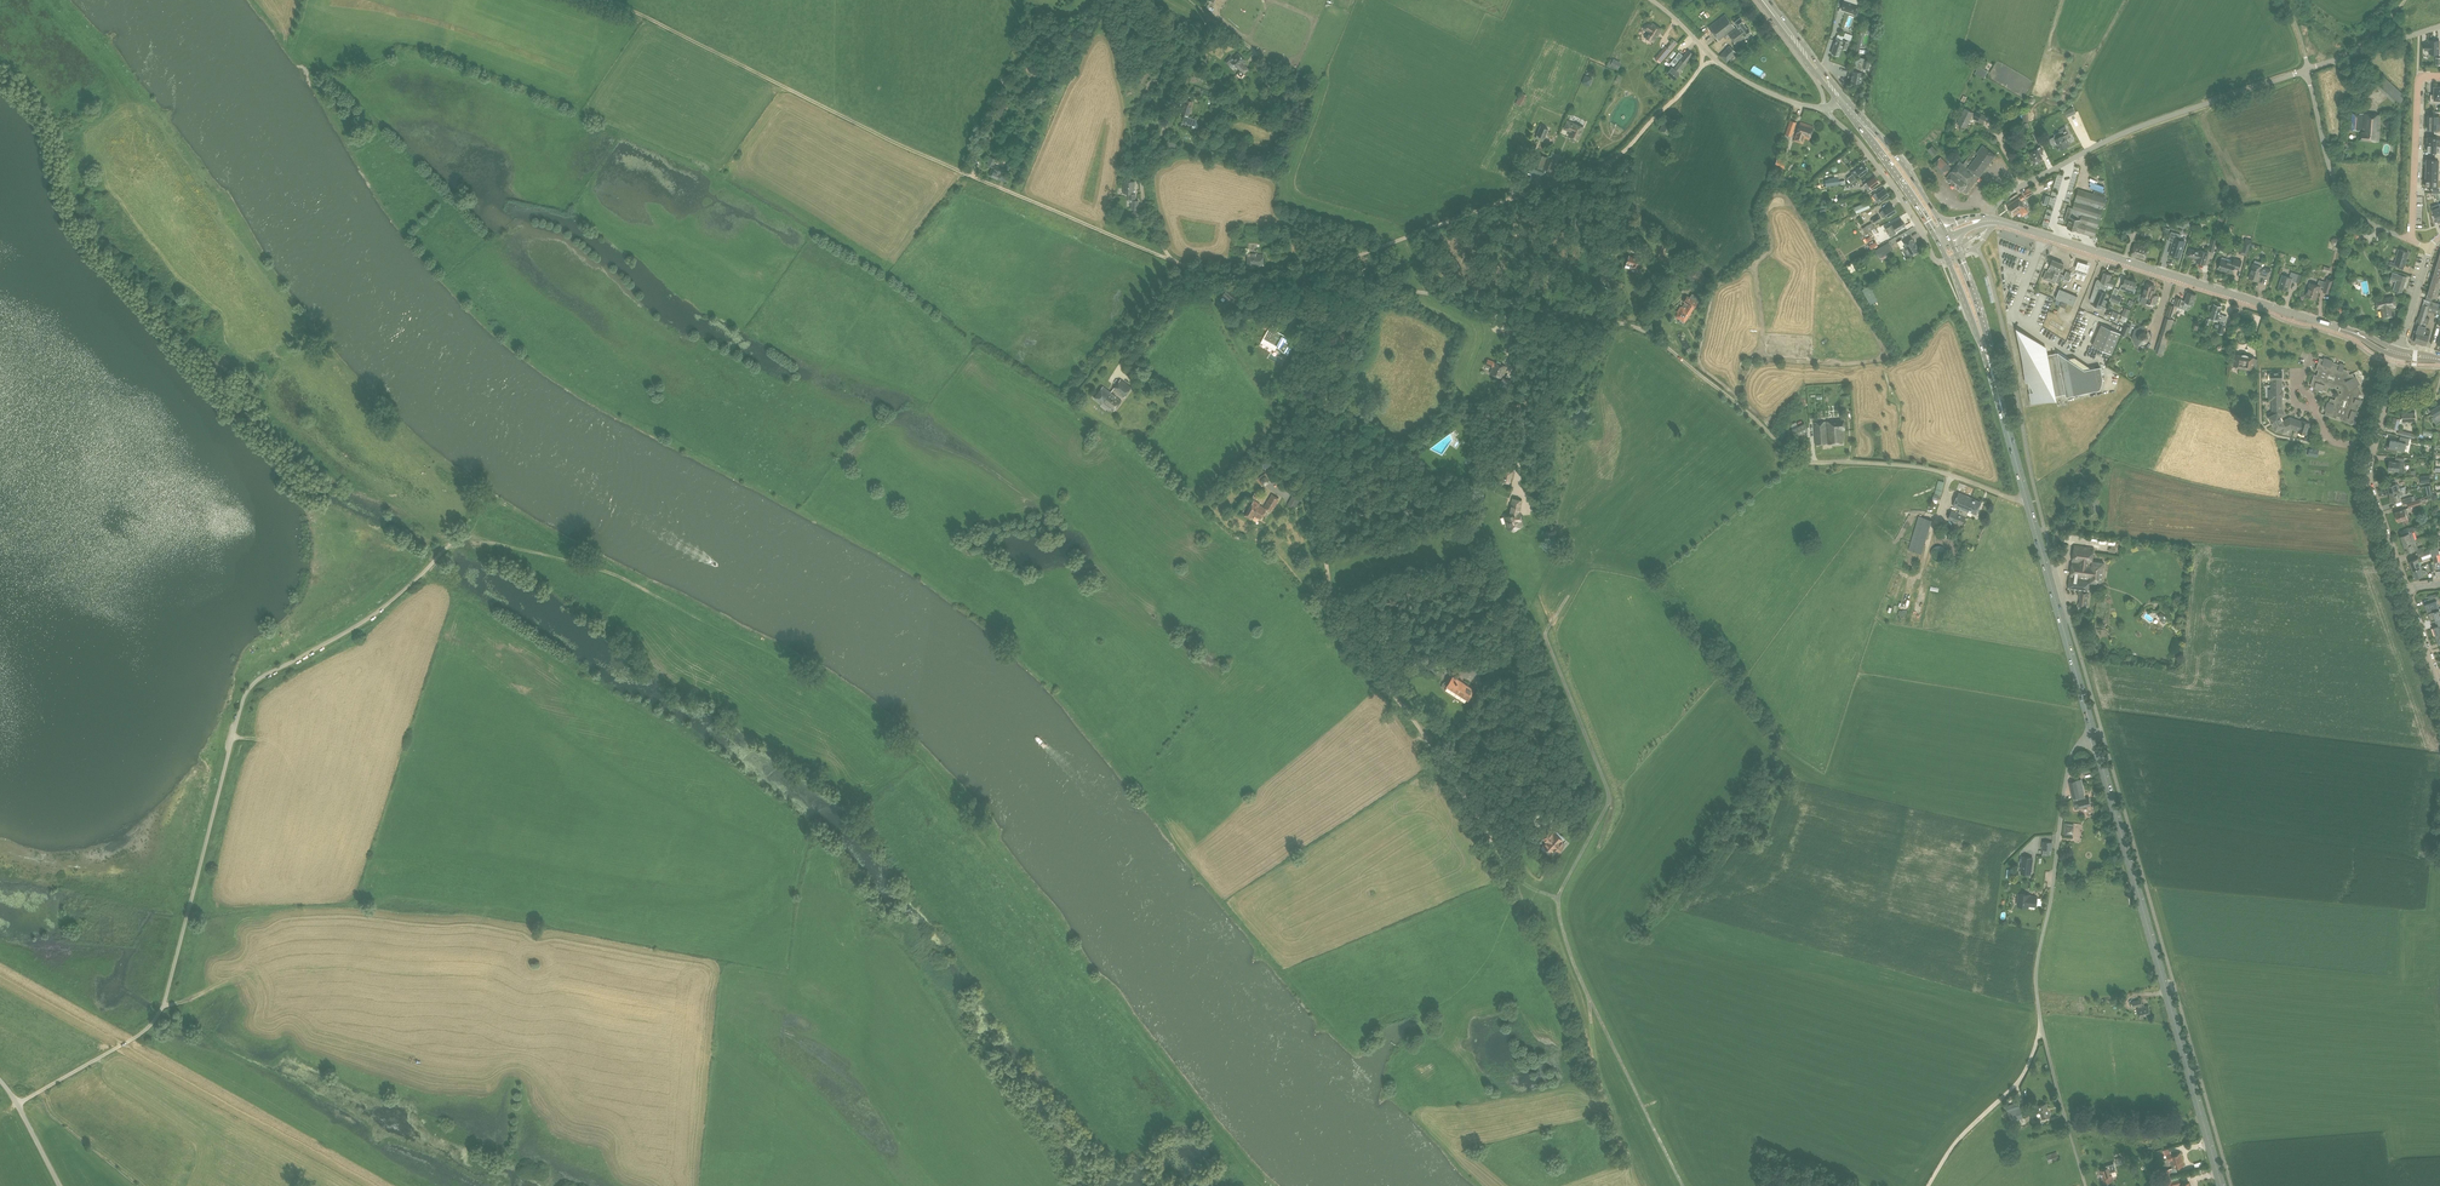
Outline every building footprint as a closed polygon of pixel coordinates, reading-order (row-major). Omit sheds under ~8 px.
[(1860,5),(1845,0),(1843,0),(1841,7),(1855,12),(1854,14),(1857,15),(1860,5)] [(1708,27),(1718,41),(1735,28),(1725,14),(1708,27)] [(1728,34),(1736,44),(1751,32),(1747,28),(1742,23),(1743,23),(1739,18),(1734,22),(1738,26),(1728,34)] [(1644,36),(1653,42),(1662,29),(1653,22),(1651,25),(1649,23),(1647,23),(1645,24),(1644,26),(1644,27),(1645,29),(1647,31),(1644,36)] [(1831,53),(1838,55),(1841,47),(1846,49),(1848,41),(1850,42),(1852,35),(1845,33),(1844,36),(1838,34),(1831,53)] [(1859,55),(1862,36),(1856,35),(1854,47),(1853,54),(1859,55)] [(1654,58),(1660,63),(1663,60),(1671,50),(1678,43),(1674,39),(1667,47),(1665,46),(1654,58)] [(2438,39),(2430,39),(2430,42),(2424,42),(2424,48),(2430,49),(2430,53),(2438,53),(2438,39)] [(1720,55),(1727,62),(1736,52),(1729,45),(1724,50),(1720,55)] [(1667,73),(1674,79),(1687,64),(1685,62),(1692,54),(1689,51),(1674,69),(1672,67),(1667,73)] [(1670,63),(1673,66),(1682,55),(1679,52),(1670,63)] [(1237,73),(1241,77),(1248,69),(1243,63),(1245,60),(1238,53),(1232,59),(1230,56),(1225,61),(1230,66),(1232,63),(1238,68),(1240,70),(1237,73)] [(1851,81),(1860,83),(1863,68),(1868,68),(1869,61),(1866,60),(1866,59),(1865,58),(1856,57),(1855,65),(1853,65),(1851,81)] [(1610,65),(1618,69),(1621,62),(1614,58),(1610,65)] [(1975,73),(1984,78),(1988,71),(1978,66),(1975,73)] [(2439,102),(2439,86),(2435,86),(2434,94),(2430,94),(2430,102),(2439,102)] [(1515,103),(1521,106),(1527,95),(1521,92),(1515,103)] [(1001,117),(1006,105),(1003,103),(997,115),(1001,117)] [(1192,105),(1185,103),(1182,113),(1188,115),(1192,105)] [(2073,107),(2062,112),(2066,120),(2071,118),(2073,122),(2079,120),(2073,107)] [(1958,123),(1966,127),(1968,123),(1968,122),(1969,119),(1971,120),(1973,119),(1974,118),(1983,123),(1986,116),(1977,111),(1976,114),(1973,113),(1973,112),(1965,108),(1958,123)] [(2439,122),(2439,112),(2435,111),(2435,115),(2429,115),(2428,122),(2439,122)] [(2348,129),(2362,130),(2364,113),(2350,112),(2348,129)] [(2359,139),(2379,141),(2381,115),(2365,113),(2363,131),(2360,131),(2359,139)] [(1659,130),(1671,136),(1678,121),(1666,115),(1666,117),(1659,129),(1659,130)] [(1183,122),(1194,126),(1196,121),(1184,117),(1183,122)] [(1783,139),(1789,142),(1791,136),(1797,122),(1790,119),(1785,134),(1783,139)] [(1571,138),(1574,140),(1575,139),(1575,138),(1577,139),(1583,127),(1574,123),(1574,124),(1568,121),(1565,128),(1571,131),(1569,135),(1571,136),(1570,137),(1571,138)] [(1794,140),(1803,143),(1804,138),(1809,139),(1814,126),(1800,122),(1794,140)] [(2428,122),(2428,129),(2435,129),(2434,133),(2436,133),(2439,133),(2439,122),(2428,122)] [(1535,138),(1543,141),(1548,128),(1541,125),(1537,135),(1535,138)] [(2034,135),(2038,144),(2043,142),(2039,133),(2036,126),(2034,127),(2037,134),(2034,135)] [(2056,146),(2058,150),(2068,145),(2065,139),(2067,138),(2066,137),(2069,135),(2065,126),(2059,130),(2060,131),(2054,134),(2056,138),(2056,139),(2059,144),(2056,146)] [(2436,133),(2436,137),(2428,137),(2428,139),(2427,139),(2426,144),(2439,144),(2439,133),(2436,133)] [(2439,156),(2439,144),(2426,144),(2426,149),(2427,149),(2427,151),(2435,152),(2435,155),(2439,156)] [(1927,149),(1932,155),(1937,151),(1932,145),(1927,149)] [(1962,190),(1966,193),(1979,176),(1996,155),(1982,145),(1977,152),(1974,150),(1963,163),(1960,161),(1952,172),(1951,171),(1946,178),(1954,184),(1962,190)] [(2031,158),(2034,163),(2040,160),(2039,159),(2042,157),(2039,152),(2043,150),(2040,145),(2036,147),(2037,149),(2030,152),(2033,157),(2031,158)] [(1533,166),(1542,169),(1547,157),(1538,153),(1533,166)] [(2435,155),(2435,159),(2427,159),(2426,166),(2439,166),(2439,167),(2439,156),(2435,155)] [(1942,174),(1946,174),(1949,169),(1951,167),(1941,157),(1935,162),(1934,166),(1942,174)] [(1544,168),(1550,170),(1555,160),(1549,158),(1544,168)] [(1775,168),(1782,171),(1783,169),(1786,161),(1777,158),(1774,165),(1776,166),(1775,168)] [(1863,164),(1855,170),(1857,171),(1853,175),(1852,174),(1847,178),(1851,183),(1856,179),(1855,178),(1859,175),(1860,176),(1868,170),(1863,164)] [(1864,185),(1868,190),(1871,187),(1871,188),(1879,182),(1874,176),(1867,182),(1864,185)] [(1829,180),(1825,181),(1826,186),(1839,185),(1838,178),(1829,179),(1829,180)] [(2426,179),(2426,186),(2432,186),(2432,190),(2439,191),(2439,180),(2426,179)] [(1131,209),(1138,209),(1139,200),(1135,200),(1136,193),(1134,193),(1135,181),(1124,181),(1123,193),(1129,193),(1128,201),(1132,202),(1131,209)] [(1844,185),(1844,189),(1846,189),(1852,188),(1859,184),(1857,181),(1851,184),(1845,185),(1844,185)] [(2024,193),(2026,197),(2033,194),(2030,187),(2026,189),(2026,190),(2024,191),(2025,192),(2024,193)] [(1872,195),(1878,203),(1889,194),(1884,188),(1876,194),(1875,193),(1872,195)] [(2078,229),(2095,234),(2104,203),(2107,204),(2108,199),(2105,198),(2106,194),(2095,190),(2093,194),(2078,190),(2073,208),(2068,207),(2064,221),(2069,222),(2067,227),(2072,228),(2078,230),(2078,229)] [(2020,211),(2023,216),(2028,212),(2018,197),(2007,205),(2013,216),(2020,211)] [(1858,212),(1869,207),(1867,201),(1855,206),(1854,207),(1856,213),(1857,212),(1858,212)] [(1883,217),(1884,218),(1896,211),(1891,204),(1883,209),(1883,210),(1880,211),(1881,212),(1880,213),(1882,217),(1883,217)] [(1874,222),(1875,223),(1881,219),(1878,214),(1872,219),(1871,220),(1872,223),(1874,222)] [(1885,228),(1890,236),(1895,233),(1895,232),(1905,225),(1901,219),(1885,228)] [(2140,238),(2147,240),(2151,229),(2151,226),(2148,225),(2147,228),(2143,227),(2140,238)] [(2170,253),(2180,256),(2185,241),(2174,238),(2176,232),(2171,231),(2168,241),(2173,242),(2170,253)] [(1904,255),(1906,259),(1911,257),(1910,255),(1919,250),(1913,241),(1914,240),(1910,234),(1902,239),(1903,241),(1902,241),(1904,245),(1903,246),(1904,248),(1901,249),(1905,255),(1904,255)] [(2333,245),(2336,245),(2339,244),(2339,241),(2337,238),(2334,237),(2332,239),(2331,242),(2333,245)] [(2209,250),(2213,252),(2216,243),(2217,239),(2212,238),(2211,242),(2209,250)] [(2239,253),(2247,256),(2249,249),(2251,241),(2245,239),(2242,246),(2241,246),(2239,253)] [(1893,248),(1889,242),(1876,250),(1879,256),(1893,248)] [(2131,255),(2145,259),(2149,247),(2135,243),(2131,255)] [(2196,261),(2205,264),(2208,252),(2200,250),(2199,251),(2189,248),(2187,255),(2197,258),(2196,261)] [(2389,265),(2398,267),(2399,264),(2405,265),(2409,252),(2399,249),(2395,262),(2390,261),(2389,265)] [(1247,268),(1254,268),(1254,265),(1263,266),(1263,254),(1248,253),(1247,268)] [(1630,268),(1636,270),(1641,257),(1640,255),(1638,254),(1636,255),(1635,257),(1629,255),(1626,264),(1631,266),(1630,268)] [(2221,259),(2218,268),(2233,273),(2234,267),(2239,269),(2242,261),(2234,258),(2233,260),(2227,258),(2226,260),(2221,259)] [(2053,259),(2048,269),(2059,273),(2060,270),(2061,271),(2064,264),(2053,259)] [(2090,265),(2078,260),(2077,265),(2075,268),(2077,271),(2075,277),(2084,280),(2087,272),(2088,273),(2089,269),(2090,265)] [(1602,270),(1602,274),(1609,274),(1609,263),(1602,263),(1602,266),(1601,266),(1601,270),(1602,270)] [(2249,278),(2258,280),(2260,274),(2269,277),(2271,270),(2262,267),(2262,266),(2253,264),(2249,278)] [(2055,282),(2060,284),(2063,275),(2059,273),(2048,269),(2048,271),(2047,271),(2044,278),(2055,283),(2055,282)] [(1693,275),(1702,285),(1708,279),(1698,270),(1693,275)] [(2063,278),(2069,281),(2072,275),(2071,273),(2069,272),(2067,271),(2066,270),(2063,278)] [(2101,307),(2104,309),(2107,300),(2104,299),(2107,292),(2105,292),(2108,285),(2113,286),(2115,280),(2110,278),(2111,274),(2104,271),(2101,280),(2098,279),(2096,280),(2090,300),(2091,301),(2093,302),(2092,304),(2101,308),(2101,307)] [(2280,287),(2289,290),(2292,280),(2299,283),(2302,275),(2298,274),(2291,271),(2290,276),(2288,277),(2282,275),(2280,282),(2281,283),(2280,287)] [(2403,287),(2404,288),(2406,280),(2407,276),(2392,272),(2390,279),(2395,281),(2393,289),(2402,292),(2403,287)] [(2120,289),(2134,293),(2135,289),(2134,288),(2136,282),(2126,278),(2124,284),(2121,284),(2120,289)] [(2330,292),(2331,293),(2333,288),(2331,287),(2333,280),(2327,278),(2323,291),(2329,293),(2330,292)] [(2432,279),(2430,287),(2438,289),(2439,284),(2439,282),(2432,279)] [(2306,296),(2316,299),(2322,281),(2319,280),(2318,285),(2312,283),(2310,288),(2309,287),(2306,296)] [(2147,302),(2155,305),(2158,295),(2154,294),(2155,291),(2153,291),(2155,285),(2147,282),(2141,299),(2140,302),(2145,304),(2147,302)] [(2435,301),(2439,302),(2439,299),(2439,294),(2437,293),(2438,289),(2430,287),(2428,294),(2435,296),(2434,301),(2435,301)] [(2062,306),(2066,307),(2068,303),(2073,305),(2074,305),(2078,296),(2077,295),(2077,296),(2068,292),(2060,289),(2060,288),(2056,298),(2057,298),(2062,300),(2060,305),(2062,306)] [(2115,302),(2119,303),(2122,297),(2116,295),(2119,289),(2115,288),(2113,293),(2112,293),(2110,300),(2115,302)] [(1223,295),(1231,302),(1237,296),(1228,289),(1223,295)] [(2180,306),(2180,304),(2189,307),(2191,307),(2192,303),(2193,304),(2196,294),(2188,292),(2185,301),(2182,300),(2182,299),(2177,297),(2174,304),(2180,306)] [(1678,321),(1682,324),(1687,316),(1688,317),(1697,302),(1687,295),(1684,301),(1685,302),(1682,307),(1680,306),(1677,311),(1679,312),(1676,316),(1677,316),(1676,317),(1680,319),(1678,321)] [(2380,307),(2382,318),(2395,315),(2393,306),(2396,305),(2394,296),(2375,299),(2377,307),(2380,307)] [(2423,303),(2422,308),(2428,310),(2428,311),(2432,312),(2435,301),(2434,301),(2433,302),(2425,299),(2423,303)] [(2432,312),(2436,313),(2435,316),(2438,317),(2439,314),(2439,313),(2439,303),(2439,302),(2435,301),(2432,312)] [(1254,313),(1257,314),(1259,311),(1263,313),(1266,307),(1259,303),(1256,309),(1254,313)] [(2210,317),(2221,321),(2222,319),(2223,315),(2220,313),(2222,306),(2214,303),(2211,312),(2210,317)] [(2175,306),(2169,304),(2166,315),(2171,317),(2175,306)] [(2121,315),(2127,317),(2131,310),(2125,307),(2121,315)] [(2411,339),(2419,342),(2423,328),(2422,328),(2423,325),(2426,316),(2428,311),(2427,311),(2421,309),(2418,320),(2417,320),(2416,323),(2417,324),(2411,339)] [(2118,313),(2113,311),(2110,318),(2115,320),(2118,313)] [(2419,342),(2426,344),(2429,335),(2430,330),(2425,329),(2426,326),(2427,323),(2428,324),(2430,318),(2426,316),(2423,325),(2422,328),(2423,328),(2419,342)] [(2156,351),(2164,354),(2173,323),(2176,323),(2177,321),(2173,320),(2174,319),(2166,317),(2156,351)] [(2217,332),(2223,334),(2224,330),(2225,330),(2227,325),(2226,324),(2220,322),(2217,332)] [(1281,338),(1280,337),(1279,337),(1275,335),(1275,334),(1274,334),(1278,327),(1272,324),(1263,338),(1277,346),(1275,348),(1287,355),(1289,350),(1290,351),(1291,350),(1290,349),(1293,343),(1288,340),(1288,342),(1286,341),(1287,338),(1282,335),(1281,338)] [(2076,324),(2074,330),(2080,333),(2082,326),(2076,324)] [(2092,345),(2112,353),(2121,333),(2101,325),(2092,345)] [(2122,334),(2127,336),(2131,327),(2130,326),(2126,325),(2122,334)] [(2136,345),(2139,344),(2140,341),(2144,342),(2148,341),(2150,336),(2148,332),(2144,331),(2144,328),(2143,325),(2135,329),(2132,338),(2136,345)] [(2018,330),(2032,402),(2057,398),(2056,395),(2066,393),(2067,396),(2100,389),(2101,385),(2103,381),(2103,379),(2103,377),(2101,368),(2096,369),(2095,367),(2085,370),(2058,351),(2058,352),(2053,353),(2048,354),(2047,348),(2018,330)] [(2245,369),(2246,369),(2246,368),(2252,369),(2254,357),(2248,356),(2248,355),(2248,354),(2247,354),(2246,354),(2245,354),(2244,353),(2243,354),(2242,354),(2242,355),(2236,354),(2234,366),(2240,367),(2240,368),(2241,369),(2242,369),(2243,369),(2244,369),(2245,369)] [(2317,375),(2314,374),(2311,385),(2314,387),(2314,388),(2323,391),(2323,389),(2327,391),(2329,386),(2333,388),(2339,385),(2340,389),(2342,392),(2337,395),(2335,400),(2331,398),(2329,402),(2328,401),(2325,410),(2326,411),(2325,414),(2325,415),(2336,418),(2337,416),(2342,417),(2342,420),(2353,424),(2354,420),(2356,421),(2359,412),(2357,411),(2359,404),(2361,404),(2363,400),(2362,400),(2358,398),(2360,394),(2358,390),(2360,388),(2358,385),(2360,384),(2358,380),(2356,376),(2354,376),(2353,373),(2350,374),(2348,370),(2343,369),(2345,364),(2340,363),(2340,364),(2333,362),(2333,360),(2324,357),(2324,359),(2320,358),(2316,369),(2319,370),(2317,375)] [(1490,373),(1502,378),(1506,366),(1488,359),(1486,364),(1492,367),(1490,373)] [(2272,380),(2272,384),(2276,384),(2276,380),(2283,380),(2282,371),(2270,372),(2270,380),(2272,380)] [(1496,387),(1509,391),(1513,381),(1503,377),(1500,384),(1497,383),(1496,387)] [(1113,389),(1124,397),(1132,387),(1121,378),(1113,389)] [(2276,384),(2272,384),(2272,389),(2269,389),(2269,394),(2269,400),(2272,400),(2272,402),(2276,402),(2276,400),(2282,400),(2282,397),(2283,397),(2283,394),(2283,391),(2282,391),(2282,388),(2276,388),(2276,384)] [(1108,407),(1114,411),(1115,409),(1115,410),(1121,402),(1120,402),(1121,400),(1103,386),(1094,398),(1102,404),(1104,402),(1109,406),(1108,407)] [(2269,416),(2272,423),(2281,418),(2280,416),(2285,414),(2282,408),(2282,403),(2276,404),(2276,402),(2272,402),(2272,411),(2269,412),(2268,413),(2268,414),(2269,416)] [(2436,420),(2439,418),(2439,405),(2439,404),(2430,410),(2436,420)] [(2391,427),(2398,429),(2399,424),(2403,424),(2402,423),(2412,422),(2412,420),(2415,419),(2415,411),(2402,412),(2402,416),(2399,416),(2398,418),(2394,417),(2391,427)] [(2291,428),(2295,429),(2296,425),(2292,424),(2294,418),(2290,417),(2283,421),(2281,418),(2272,423),(2276,430),(2280,428),(2283,432),(2291,428)] [(1815,436),(1815,444),(1844,442),(1843,429),(1844,429),(1844,420),(1813,422),(1814,436),(1815,436)] [(2298,432),(2306,434),(2310,423),(2302,420),(2300,427),(2296,425),(2295,429),(2298,431),(2298,432)] [(1788,431),(1791,438),(1808,430),(1804,423),(1792,428),(1792,429),(1788,431)] [(2398,433),(2414,438),(2415,434),(2399,430),(2398,433)] [(2386,449),(2397,452),(2398,449),(2405,451),(2406,445),(2408,445),(2410,439),(2400,437),(2399,441),(2391,439),(2389,446),(2387,446),(2386,449)] [(2308,455),(2317,457),(2319,450),(2309,448),(2308,455)] [(2398,471),(2404,472),(2405,462),(2404,462),(2404,458),(2396,458),(2395,461),(2389,461),(2389,469),(2398,470),(2398,471)] [(1501,483),(1510,485),(1513,471),(1504,469),(1501,483)] [(1257,479),(1262,486),(1272,479),(1269,474),(1268,475),(1266,472),(1257,479)] [(2077,485),(2086,490),(2090,483),(2081,479),(2077,485)] [(1933,497),(1939,499),(1940,495),(1944,482),(1938,480),(1934,493),(1933,497)] [(2388,485),(2389,494),(2403,491),(2402,490),(2399,491),(2399,488),(2400,488),(2399,485),(2398,484),(2397,484),(2396,484),(2396,483),(2388,485)] [(2389,494),(2391,502),(2400,500),(2399,495),(2403,494),(2403,491),(2389,494)] [(1960,508),(1968,511),(1976,514),(1981,502),(1973,498),(1959,492),(1953,506),(1960,508)] [(1254,514),(1261,519),(1267,509),(1270,511),(1273,507),(1274,508),(1280,498),(1271,493),(1264,507),(1259,504),(1260,503),(1254,500),(1245,515),(1251,519),(1254,514)] [(1288,508),(1291,510),(1293,507),(1294,508),(1300,497),(1294,493),(1288,504),(1289,505),(1288,508)] [(2090,504),(2092,511),(2100,510),(2097,495),(2088,497),(2089,504),(2090,504)] [(1507,523),(1509,530),(1523,525),(1521,520),(1521,513),(1519,513),(1522,500),(1513,498),(1510,514),(1504,516),(1506,523),(1507,523)] [(2407,503),(2409,508),(2421,503),(2420,499),(2407,503)] [(1948,518),(1962,524),(1966,516),(1968,511),(1960,508),(1958,513),(1952,510),(1948,518)] [(2403,519),(2404,524),(2408,522),(2407,518),(2405,513),(2407,513),(2406,508),(2395,512),(2398,521),(2403,519)] [(1908,549),(1922,553),(1932,520),(1919,516),(1908,549)] [(2400,536),(2403,544),(2415,540),(2412,531),(2417,529),(2416,525),(2408,528),(2410,532),(2400,536)] [(1944,536),(1948,538),(1950,534),(1948,533),(1950,528),(1947,527),(1946,530),(1938,527),(1936,533),(1940,535),(1939,536),(1943,537),(1944,536)] [(2430,539),(2439,537),(2439,529),(2428,532),(2430,539)] [(2414,550),(2416,549),(2418,548),(2417,545),(2415,540),(2403,544),(2406,552),(2414,549),(2414,550)] [(1931,551),(1931,552),(1931,553),(1931,554),(1931,555),(1932,556),(1932,557),(1933,558),(1934,559),(1935,559),(1935,560),(1936,560),(1937,561),(1938,561),(1939,561),(1940,561),(1941,560),(1942,560),(1943,559),(1944,559),(1944,558),(1945,558),(1945,557),(1946,557),(1946,556),(1946,555),(1946,554),(1947,554),(1947,553),(1947,552),(1946,552),(1946,551),(1946,550),(1945,549),(1945,548),(1944,548),(1944,547),(1943,547),(1942,546),(1941,546),(1940,545),(1939,545),(1938,545),(1937,546),(1935,546),(1935,547),(1934,547),(1933,548),(1932,549),(1932,550),(1932,551),(1931,551)] [(2079,606),(2086,607),(2088,592),(2090,582),(2101,583),(2104,563),(2092,561),(2093,552),(2094,547),(2074,545),(2074,549),(2068,589),(2081,590),(2079,606)] [(2439,562),(2437,554),(2439,553),(2438,546),(2431,549),(2434,563),(2439,562)] [(2409,561),(2412,569),(2421,566),(2420,561),(2423,560),(2421,556),(2431,553),(2430,549),(2425,551),(2417,553),(2419,557),(2417,558),(2418,558),(2409,561)] [(2412,569),(2415,577),(2427,573),(2427,571),(2424,570),(2423,570),(2421,566),(2412,569)] [(2425,604),(2428,612),(2439,608),(2437,600),(2439,599),(2438,595),(2427,599),(2429,603),(2425,604)] [(2439,621),(2439,610),(2439,608),(2428,612),(2430,620),(2434,619),(2436,622),(2439,621)] [(1451,688),(1467,699),(1474,689),(1453,676),(1449,682),(1446,681),(1443,684),(1442,687),(1444,690),(1448,690),(1451,688)] [(1485,681),(1495,688),(1497,685),(1488,678),(1485,681)] [(2070,782),(2076,808),(2091,805),(2089,797),(2086,798),(2084,792),(2083,793),(2080,780),(2070,782)] [(1550,804),(1552,807),(1558,803),(1558,802),(1561,800),(1559,798),(1550,804)] [(1540,847),(1548,854),(1554,848),(1556,850),(1563,844),(1560,840),(1563,837),(1556,829),(1553,832),(1550,830),(1542,837),(1545,841),(1540,847)] [(2043,848),(2052,849),(2053,842),(2043,841),(2043,848)] [(2033,857),(2023,856),(2020,874),(2031,875),(2033,857)] [(2020,884),(2011,883),(2011,891),(2020,892),(2020,884)] [(2023,905),(2036,907),(2038,896),(2030,895),(2030,894),(2018,893),(2016,905),(2019,905),(2020,906),(2022,906),(2023,905)] [(2137,1008),(2140,1018),(2151,1015),(2149,1005),(2143,1006),(2141,999),(2132,1001),(2134,1007),(2139,1006),(2139,1007),(2137,1008)] [(2007,1106),(2012,1122),(2024,1118),(2018,1102),(2007,1106)] [(2040,1111),(2042,1118),(2050,1116),(2046,1103),(2036,1106),(2038,1112),(2040,1111)] [(2170,1160),(2172,1168),(2184,1165),(2180,1152),(2173,1154),(2173,1152),(2171,1153),(2171,1151),(2170,1148),(2163,1149),(2165,1154),(2167,1154),(2169,1160),(2170,1160)] [(2046,1155),(2049,1161),(2059,1158),(2057,1151),(2046,1155)] [(2110,1175),(2110,1172),(2115,1171),(2114,1164),(2108,1165),(2108,1167),(2100,1169),(2103,1178),(2102,1178),(2103,1183),(2113,1180),(2111,1175),(2110,1175)] [(2171,1176),(2169,1169),(2161,1171),(2162,1178),(2171,1176)]
